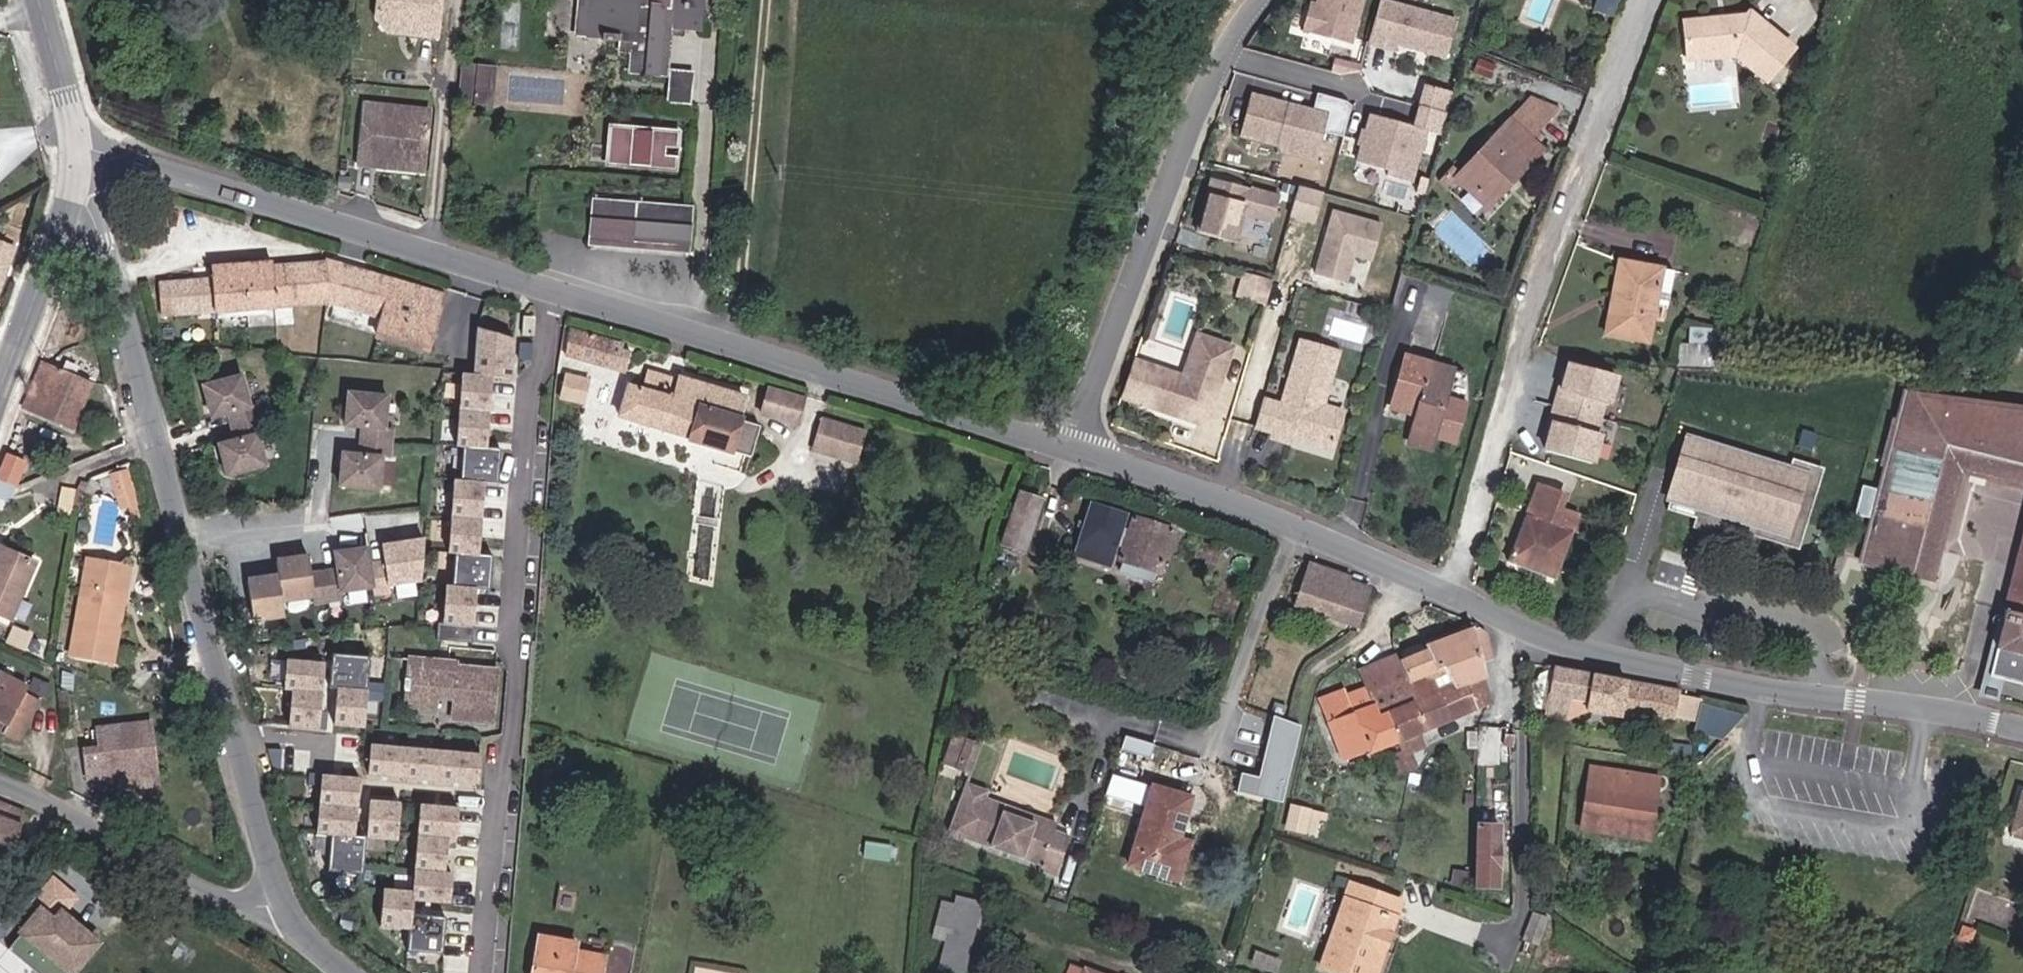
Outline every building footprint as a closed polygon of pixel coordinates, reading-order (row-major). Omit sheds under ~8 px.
[(440,0),(379,0),(377,17),(387,31),(400,21),(420,23),(419,35),(436,36),(440,0)] [(704,0),(581,0),(589,1),(586,34),(619,37),(618,49),(634,50),(632,71),(665,74),(670,25),(701,29),(704,0)] [(1362,0),(1318,0),(1316,6),(1314,13),(1307,11),(1302,32),(1350,44),(1362,0)] [(1445,57),(1455,20),(1379,0),(1367,43),(1384,47),(1385,41),(1396,44),(1445,57)] [(1314,13),(1316,6),(1309,4),(1307,11),(1314,13)] [(1766,80),(1792,48),(1750,13),(1748,15),(1684,22),(1688,60),(1735,55),(1766,80)] [(1394,50),(1396,44),(1385,41),(1384,47),(1394,50)] [(486,102),(489,69),(465,67),(462,100),(486,102)] [(688,102),(690,76),(672,74),(669,100),(688,102)] [(1282,150),(1316,159),(1328,113),(1251,93),(1240,133),(1279,144),(1282,150)] [(1525,159),(1537,146),(1530,139),(1560,108),(1531,97),(1458,174),(1486,201),(1507,178),(1512,182),(1529,164),(1525,159)] [(424,159),(428,111),(366,104),(360,164),(377,166),(379,155),(424,159)] [(1412,182),(1426,129),(1371,114),(1366,130),(1364,129),(1359,145),(1362,146),(1358,162),(1389,171),(1388,175),(1412,182)] [(628,164),(632,130),(611,128),(608,162),(628,164)] [(676,169),(679,135),(632,130),(628,164),(676,169)] [(1446,187),(1458,173),(1452,167),(1439,181),(1446,187)] [(1242,215),(1273,220),(1279,190),(1205,177),(1195,233),(1238,240),(1242,215)] [(1321,222),(1327,190),(1294,184),(1289,216),(1321,222)] [(689,209),(594,202),(591,242),(686,250),(689,209)] [(1372,261),(1382,226),(1333,212),(1315,275),(1346,284),(1353,255),(1372,261)] [(12,249),(0,244),(0,282),(12,249)] [(429,352),(446,295),(325,259),(325,262),(273,265),(273,263),(211,267),(212,280),(212,285),(194,287),(194,281),(159,284),(161,315),(214,311),(329,303),(382,318),(377,337),(429,352)] [(1667,309),(1674,271),(1625,262),(1617,304),(1611,303),(1605,333),(1648,341),(1654,307),(1667,309)] [(1243,273),(1236,296),(1265,304),(1272,280),(1243,273)] [(478,557),(483,485),(497,486),(500,451),(486,450),(491,378),(510,380),(513,340),(476,329),(473,376),(461,375),(456,449),(462,449),(460,482),(453,482),(448,555),(454,556),(452,589),(445,588),(442,625),(437,624),(436,642),(471,644),(475,591),(489,592),(492,558),(478,557)] [(625,373),(630,353),(622,350),(623,344),(568,329),(565,356),(625,373)] [(1199,362),(1207,339),(1198,335),(1190,358),(1199,362)] [(1184,378),(1133,360),(1121,397),(1198,423),(1211,417),(1226,371),(1224,370),(1232,347),(1207,339),(1199,362),(1190,358),(1184,378)] [(1332,449),(1342,412),(1322,406),(1337,353),(1301,342),(1282,406),(1262,400),(1255,426),(1274,432),(1273,438),(1288,442),(1291,432),(1300,435),(1303,441),(1332,449)] [(1454,442),(1465,404),(1444,398),(1452,370),(1412,359),(1398,410),(1416,415),(1409,442),(1430,448),(1433,436),(1454,442)] [(72,428),(91,382),(43,362),(24,408),(72,428)] [(1594,433),(1603,404),(1608,405),(1616,376),(1569,363),(1545,451),(1591,464),(1599,435),(1594,433)] [(584,404),(589,380),(566,374),(561,399),(584,404)] [(237,440),(220,444),(229,475),(267,465),(258,434),(266,433),(259,404),(251,406),(243,376),(205,386),(213,417),(230,413),(237,440)] [(738,419),(745,398),(679,378),(673,399),(628,386),(619,416),(750,458),(760,426),(738,419)] [(797,423),(804,400),(768,390),(762,413),(797,423)] [(387,396),(348,392),(345,424),(362,426),(360,454),(343,452),(340,484),(379,488),(382,456),(390,456),(392,427),(385,427),(387,396)] [(1979,445),(2022,456),(2022,409),(1905,394),(1862,562),(1930,579),(1958,469),(1973,473),(1979,445)] [(855,462),(864,433),(822,420),(814,449),(855,462)] [(1785,534),(1804,471),(1790,467),(1689,437),(1682,461),(1688,463),(1684,476),(1678,474),(1668,509),(1696,517),(1698,508),(1728,517),(1726,526),(1755,535),(1758,525),(1785,534)] [(1979,445),(1973,473),(2022,485),(2022,456),(1979,445)] [(25,460),(8,453),(0,471),(0,481),(15,487),(25,460)] [(1821,476),(1804,471),(1785,534),(1802,538),(1821,476)] [(135,505),(126,473),(112,476),(116,491),(121,509),(135,505)] [(116,491),(112,476),(101,479),(105,494),(116,491)] [(93,497),(100,484),(90,479),(83,492),(93,497)] [(15,487),(0,481),(0,508),(1,509),(5,500),(9,502),(15,487)] [(1559,511),(1564,495),(1536,485),(1507,561),(1554,579),(1571,533),(1553,526),(1559,511)] [(1868,518),(1876,489),(1861,485),(1854,514),(1868,518)] [(1023,551),(1040,501),(1019,493),(1002,544),(1023,551)] [(1130,516),(1091,504),(1084,524),(1076,547),(1117,560),(1122,544),(1124,546),(1120,559),(1156,571),(1159,572),(1172,530),(1133,517),(1129,530),(1126,530),(1130,516)] [(1728,517),(1698,508),(1696,517),(1726,526),(1728,517)] [(1988,676),(2000,679),(2022,685),(2022,684),(2022,538),(1988,676)] [(35,562),(1,547),(0,548),(0,615),(9,619),(35,562)] [(373,586),(367,547),(335,552),(338,569),(311,573),(309,556),(276,560),(279,575),(248,580),(253,619),(284,614),(282,599),(313,595),(314,602),(343,598),(342,591),(373,586)] [(1117,560),(1076,547),(1072,560),(1112,572),(1117,560)] [(112,662),(128,567),(87,560),(71,654),(112,662)] [(1356,626),(1369,589),(1349,582),(1351,577),(1309,563),(1294,605),(1356,626)] [(1490,658),(1484,635),(1473,627),(1425,647),(1427,650),(1436,669),(1443,666),(1452,685),(1454,689),(1484,679),(1479,661),(1490,658)] [(1436,669),(1427,650),(1404,660),(1401,653),(1398,654),(1398,655),(1397,656),(1416,700),(1452,685),(1443,666),(1436,669)] [(363,728),(369,657),(331,654),(328,688),(336,689),(333,725),(363,728)] [(1416,700),(1397,656),(1360,671),(1369,694),(1377,714),(1385,711),(1398,742),(1403,753),(1404,755),(1410,752),(1424,746),(1418,733),(1491,702),(1484,679),(1454,689),(1452,685),(1416,700)] [(492,721),(496,670),(439,665),(439,661),(410,658),(405,709),(434,712),(436,696),(455,698),(453,718),(492,721)] [(318,729),(324,662),(286,659),(283,689),(291,689),(288,726),(318,729)] [(1699,707),(1700,699),(1679,695),(1679,690),(1626,681),(1593,674),(1553,667),(1545,716),(1565,719),(1569,698),(1588,701),(1587,709),(1620,715),(1620,713),(1639,717),(1645,718),(1646,712),(1675,718),(1697,722),(1698,716),(1699,707)] [(36,702),(24,695),(27,688),(0,674),(0,719),(22,730),(36,702)] [(46,696),(51,685),(35,676),(29,687),(46,696)] [(1988,676),(1985,688),(1997,691),(2000,679),(1988,676)] [(1995,698),(1997,691),(1985,688),(1983,695),(1995,698)] [(1398,742),(1385,711),(1377,714),(1369,694),(1348,702),(1344,690),(1320,699),(1343,758),(1365,750),(1367,755),(1398,742)] [(1283,715),(1286,706),(1275,702),(1271,712),(1283,715)] [(1706,718),(1708,709),(1699,707),(1698,716),(1706,718)] [(155,770),(149,723),(97,729),(100,748),(85,750),(88,778),(118,775),(155,770)] [(972,766),(983,736),(970,731),(959,761),(972,766)] [(1268,783),(1278,743),(1267,740),(1257,780),(1268,783)] [(477,785),(480,755),(370,745),(368,775),(477,785)] [(1417,768),(1410,752),(1404,755),(1409,767),(1410,771),(1417,768)] [(1409,767),(1404,755),(1403,753),(1393,757),(1399,772),(1409,767)] [(157,784),(155,770),(118,775),(120,789),(157,784)] [(1649,825),(1656,778),(1613,771),(1609,794),(1622,796),(1618,821),(1649,825)] [(358,779),(321,776),(316,834),(330,835),(327,872),(361,875),(364,837),(354,836),(358,779)] [(1051,838),(1053,831),(1002,813),(1004,806),(984,799),(987,791),(966,783),(948,832),(1041,865),(1039,870),(1056,876),(1067,844),(1051,838)] [(1167,835),(1180,794),(1152,786),(1128,865),(1177,880),(1189,842),(1178,839),(1167,835)] [(2022,794),(2012,831),(2022,834),(2022,794)] [(395,841),(398,803),(368,801),(365,838),(395,841)] [(25,813),(0,803),(0,849),(10,853),(25,813)] [(449,904),(451,874),(445,873),(448,838),(454,839),(457,809),(420,805),(412,892),(383,889),(380,927),(409,929),(407,952),(442,955),(445,918),(411,915),(412,901),(449,904)] [(1315,834),(1318,818),(1325,819),(1326,815),(1291,807),(1287,827),(1315,834)] [(1497,886),(1499,826),(1477,826),(1475,886),(1497,886)] [(889,860),(891,846),(865,842),(863,856),(889,860)] [(94,943),(62,917),(78,897),(55,878),(2,944),(37,972),(69,972),(94,943)] [(1384,913),(1395,917),(1400,901),(1349,883),(1338,918),(1342,919),(1333,947),(1328,945),(1320,968),(1335,972),(1375,972),(1383,950),(1372,946),(1384,913)] [(981,903),(957,897),(955,905),(941,901),(935,925),(949,928),(939,969),(955,972),(963,972),(981,903)] [(1537,945),(1547,918),(1532,912),(1522,940),(1537,945)] [(1970,941),(1973,931),(1963,928),(1960,938),(1970,941)] [(603,956),(574,952),(575,943),(538,937),(532,972),(600,972),(603,956)] [(1085,969),(1072,964),(1069,972),(1084,972),(1085,969)]
